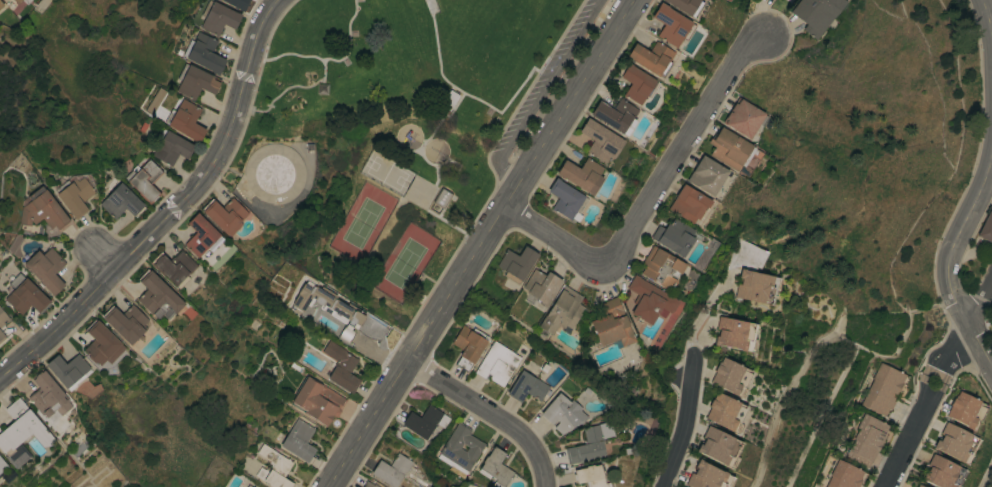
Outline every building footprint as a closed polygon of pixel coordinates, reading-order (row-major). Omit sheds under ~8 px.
[(36,4),(39,0),(51,0),(40,14),(32,8),(34,7),(36,8),(38,6),(36,4)] [(199,27),(204,17),(200,15),(208,0),(212,1),(212,0),(237,13),(237,12),(241,14),(234,29),(223,24),(217,36),(199,27)] [(239,8),(222,0),(249,0),(243,12),(238,9),(239,8)] [(665,2),(662,0),(698,0),(702,3),(693,17),(689,15),(688,16),(665,1),(665,2)] [(789,12),(798,0),(844,0),(843,1),(814,39),(801,29),(805,24),(789,12)] [(659,2),(667,7),(667,8),(690,22),(690,23),(694,26),(685,40),(681,38),(675,47),(656,35),(663,24),(650,16),(659,2)] [(185,58),(186,56),(182,54),(190,39),(192,40),(197,31),(213,39),(213,38),(217,40),(211,52),(225,59),(218,74),(185,58)] [(625,56),(634,43),(648,51),(654,40),(673,52),(667,61),(670,63),(661,77),(657,75),(656,76),(625,56)] [(629,83),(619,77),(620,75),(616,73),(623,61),(627,63),(628,62),(631,64),(631,65),(654,80),(658,83),(657,84),(658,85),(655,89),(654,89),(648,98),(644,96),(639,105),(626,97),(626,98),(622,95),(629,83)] [(184,63),(188,64),(211,75),(211,74),(214,76),(220,80),(213,94),(200,87),(193,100),(190,98),(175,90),(180,80),(177,78),(184,63)] [(449,111),(448,110),(447,112),(442,109),(443,107),(439,105),(441,103),(433,99),(440,87),(448,92),(449,89),(453,92),(454,90),(458,93),(457,94),(458,95),(449,111)] [(625,135),(621,133),(620,134),(598,119),(597,120),(589,114),(598,100),(611,109),(619,97),(624,100),(624,101),(637,110),(632,118),(635,120),(625,135)] [(747,139),(721,122),(737,97),(763,113),(747,139)] [(163,122),(171,109),(174,111),(182,98),(200,109),(193,122),(205,130),(198,143),(163,122)] [(623,140),(612,158),(608,156),(604,163),(585,151),(592,140),(578,131),(587,117),(623,140)] [(751,145),(750,147),(761,153),(756,160),(748,155),(742,166),(738,165),(735,171),(708,154),(713,146),(706,142),(709,138),(710,139),(713,133),(715,134),(720,126),(751,145)] [(191,144),(194,145),(186,159),(178,154),(171,166),(151,155),(160,139),(157,137),(162,128),(166,130),(191,144)] [(277,143),(282,144),(287,145),(295,151),(298,155),(302,161),(304,168),(304,176),(303,182),(301,188),(298,193),(294,197),(289,201),(282,203),(276,204),(272,204),(271,203),(266,202),(261,200),(257,198),(253,195),(248,188),(246,184),(245,179),(245,175),(243,174),(244,164),(246,159),(249,154),(252,151),(256,147),(262,145),(269,143),(277,143)] [(727,170),(711,196),(685,180),(701,154),(727,170)] [(591,195),(563,178),(555,174),(564,159),(578,168),(586,156),(589,158),(588,159),(602,168),(598,175),(602,178),(591,195)] [(131,170),(134,174),(139,169),(138,168),(148,157),(163,172),(151,183),(161,193),(149,205),(137,193),(138,192),(124,178),(131,170)] [(55,194),(56,193),(54,190),(66,180),(69,183),(75,179),(77,181),(82,177),(94,192),(81,202),(87,210),(75,219),(55,194)] [(555,211),(555,212),(550,209),(557,198),(546,191),(555,177),(559,180),(584,196),(583,197),(586,199),(578,213),(581,215),(577,222),(571,218),(570,220),(555,211)] [(143,205),(142,206),(144,208),(135,217),(133,215),(133,216),(124,208),(114,219),(98,204),(103,200),(99,196),(115,179),(119,183),(120,182),(143,205)] [(710,201),(706,207),(704,206),(700,211),(701,212),(696,219),(694,218),(691,223),(667,208),(682,183),(710,201)] [(30,200),(27,196),(41,186),(44,190),(45,189),(69,220),(57,229),(54,226),(50,229),(41,218),(34,224),(31,220),(30,226),(18,224),(21,207),(22,207),(30,200)] [(441,186),(452,193),(443,209),(431,202),(441,186)] [(202,211),(203,210),(201,209),(211,198),(221,208),(231,197),(247,213),(239,221),(242,224),(229,237),(227,234),(226,235),(202,211)] [(976,235),(991,202),(991,237),(990,242),(976,235)] [(195,232),(186,223),(197,212),(219,235),(222,239),(210,251),(207,248),(197,258),(183,244),(195,232)] [(681,257),(655,241),(649,237),(657,225),(663,228),(667,223),(669,224),(673,217),(693,230),(689,236),(693,239),(681,257)] [(536,258),(535,258),(520,281),(519,280),(517,284),(503,275),(505,272),(495,266),(504,252),(504,251),(505,248),(517,256),(524,245),(538,254),(536,258)] [(651,245),(684,264),(679,274),(677,272),(673,279),(675,280),(669,291),(657,284),(658,282),(654,280),(653,281),(640,273),(644,266),(640,264),(651,245)] [(27,268),(26,269),(23,266),(24,265),(23,264),(24,263),(23,262),(36,251),(37,250),(38,251),(39,250),(43,254),(50,247),(65,263),(54,274),(64,285),(52,296),(27,268)] [(197,265),(189,273),(188,273),(186,275),(189,278),(179,289),(164,274),(162,276),(149,262),(160,250),(170,259),(180,249),(197,265)] [(544,308),(538,303),(535,301),(536,299),(526,293),(527,291),(521,287),(533,268),(544,275),(547,271),(561,280),(544,308)] [(733,297),(736,284),(739,284),(740,278),(737,277),(739,268),(744,269),(743,270),(773,276),(771,286),(773,287),(769,304),(733,297)] [(184,304),(174,313),(173,313),(167,319),(162,314),(157,319),(152,313),(151,314),(136,299),(146,289),(137,279),(147,269),(148,271),(149,270),(184,304)] [(8,303),(6,306),(2,302),(4,300),(3,299),(13,289),(8,285),(21,272),(49,301),(48,302),(50,303),(39,314),(30,305),(20,315),(8,303)] [(666,311),(663,317),(656,313),(650,325),(629,313),(634,304),(632,302),(636,294),(626,288),(634,274),(639,277),(638,278),(676,300),(676,303),(672,310),(669,313),(666,311)] [(306,279),(363,313),(366,315),(360,325),(358,324),(356,328),(355,327),(353,330),(354,331),(347,342),(337,337),(344,325),(345,325),(346,323),(321,308),(324,303),(323,303),(325,300),(313,293),(303,311),(291,303),(297,294),(296,293),(303,281),(304,282),(306,279)] [(537,326),(543,315),(544,316),(563,285),(582,296),(577,303),(584,307),(570,329),(564,325),(562,328),(557,325),(551,335),(537,326)] [(635,341),(620,347),(617,338),(599,346),(589,321),(604,315),(599,303),(616,296),(635,341)] [(102,318),(103,317),(101,315),(112,305),(121,314),(131,304),(148,320),(143,325),(146,328),(129,345),(102,318)] [(9,320),(0,327),(0,308),(9,320)] [(390,326),(386,334),(383,334),(386,348),(384,349),(381,349),(379,348),(377,346),(378,339),(374,339),(370,337),(365,335),(360,332),(356,328),(358,324),(360,325),(366,315),(363,313),(365,311),(390,326)] [(754,323),(750,341),(747,340),(744,351),(739,350),(740,349),(716,344),(716,345),(712,345),(714,335),(715,336),(715,334),(717,334),(718,329),(715,328),(717,316),(754,323)] [(121,343),(120,344),(124,348),(109,364),(105,359),(100,365),(98,364),(97,365),(94,362),(94,363),(87,357),(89,355),(83,349),(93,339),(84,329),(94,319),(95,320),(96,319),(121,343)] [(455,364),(460,356),(459,355),(462,350),(451,343),(463,324),(470,329),(470,330),(471,331),(474,327),(488,336),(486,340),(487,341),(473,364),(471,363),(466,371),(455,364)] [(325,378),(336,360),(321,351),(328,339),(345,349),(344,351),(356,359),(357,357),(358,358),(349,374),(360,380),(351,394),(325,378)] [(494,340),(520,357),(519,359),(520,359),(517,364),(516,364),(502,387),(488,379),(491,375),(487,373),(484,378),(474,372),(494,340)] [(45,364),(57,354),(65,364),(77,353),(90,368),(83,373),(85,376),(75,384),(76,386),(69,391),(66,388),(65,389),(45,364)] [(751,371),(743,388),(739,386),(734,395),(729,393),(729,392),(709,381),(714,372),(712,371),(717,361),(719,362),(721,357),(751,371)] [(873,379),(872,378),(880,362),(909,376),(905,385),(902,384),(898,392),(897,391),(894,396),(897,398),(891,409),(890,409),(886,417),(861,404),(873,379)] [(65,395),(63,396),(67,400),(54,411),(55,413),(47,420),(42,414),(41,415),(27,398),(39,388),(31,380),(33,379),(31,377),(41,369),(42,371),(43,370),(65,395)] [(521,369),(548,387),(539,401),(526,392),(520,402),(506,394),(521,369)] [(346,400),(340,410),(336,417),(332,415),(325,426),(302,413),(303,412),(291,404),(291,403),(291,402),(296,393),(295,392),(305,376),(306,377),(307,376),(346,400)] [(709,407),(707,406),(710,399),(711,399),(715,391),(746,407),(738,423),(735,422),(730,432),(724,428),(724,427),(704,417),(709,407)] [(950,406),(949,405),(953,397),(954,398),(955,395),(956,396),(958,391),(988,406),(980,421),(976,419),(971,429),(966,427),(966,426),(945,415),(950,406)] [(558,392),(569,402),(571,399),(581,408),(579,410),(587,417),(582,422),(572,427),(571,429),(563,433),(557,431),(553,428),(558,422),(555,420),(551,424),(539,414),(558,392)] [(3,453),(0,450),(0,432),(14,420),(4,409),(18,397),(53,439),(52,445),(42,447),(31,433),(20,442),(31,456),(15,469),(4,456),(6,454),(4,452),(3,453)] [(401,424),(410,411),(420,418),(429,404),(450,418),(443,428),(436,423),(425,440),(401,424)] [(864,413),(888,425),(884,433),(886,434),(877,451),(868,468),(846,456),(847,454),(846,454),(850,446),(850,447),(854,439),(853,438),(859,428),(856,427),(864,413)] [(279,446),(297,418),(314,428),(305,443),(315,449),(306,463),(279,446)] [(458,421),(471,429),(468,434),(484,444),(467,471),(466,471),(464,474),(450,465),(449,466),(436,458),(438,454),(438,453),(458,421)] [(604,455),(567,464),(564,448),(584,444),(583,441),(585,440),(582,428),(597,424),(609,421),(613,435),(602,438),(603,442),(601,442),(604,455)] [(945,421),(978,438),(970,454),(968,453),(963,463),(937,449),(937,450),(932,448),(938,437),(940,438),(942,435),(939,434),(945,421)] [(739,441),(731,457),(729,456),(724,465),(698,452),(697,453),(694,451),(699,441),(701,442),(703,438),(700,437),(706,425),(739,441)] [(292,483),(290,486),(270,486),(267,485),(268,484),(255,475),(260,467),(264,470),(265,468),(268,469),(267,471),(268,472),(270,469),(269,468),(271,465),(268,463),(269,461),(256,453),(262,443),(292,463),(283,477),(292,483)] [(504,485),(503,486),(490,486),(495,479),(490,476),(488,479),(477,471),(482,463),(481,462),(485,456),(486,456),(493,446),(505,453),(499,463),(513,472),(505,485),(504,485)] [(403,475),(395,486),(391,486),(370,474),(379,459),(389,466),(397,453),(412,462),(406,471),(405,470),(402,474),(403,475)] [(954,484),(952,486),(937,486),(924,481),(923,481),(920,480),(924,471),(926,472),(929,466),(926,464),(932,453),(965,469),(957,486),(954,484)] [(724,484),(722,486),(689,486),(683,484),(689,472),(692,474),(694,469),(692,468),(696,459),(697,459),(726,473),(721,483),(724,484)] [(861,482),(858,486),(825,486),(831,476),(830,475),(838,459),(867,473),(862,482),(861,482)] [(609,482),(610,486),(586,486),(584,481),(576,483),(573,470),(585,467),(585,466),(592,464),(592,465),(599,464),(603,483),(609,482)]
